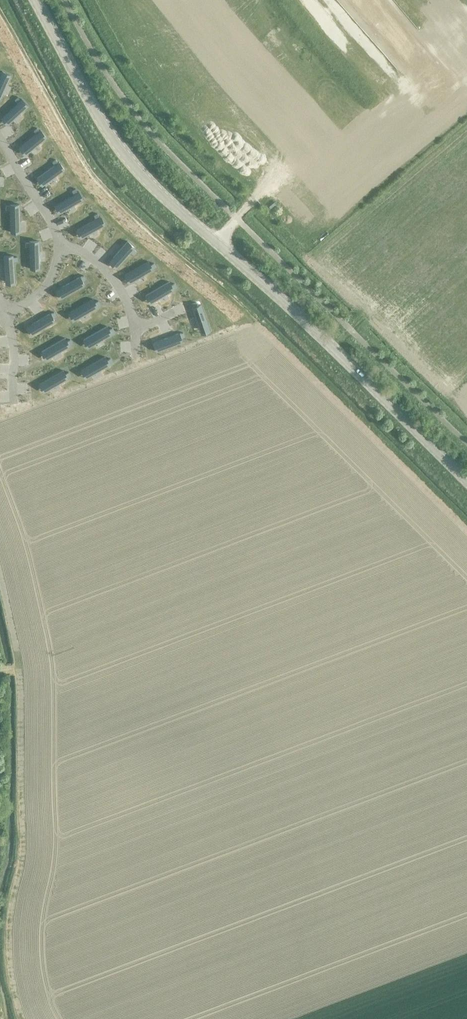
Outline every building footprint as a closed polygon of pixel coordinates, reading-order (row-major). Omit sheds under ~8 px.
[(1,95),(10,75),(1,71),(0,73),(0,95),(1,95)] [(17,103),(4,114),(11,121),(27,106),(21,99),(20,100),(17,97),(14,100),(17,103)] [(36,133),(23,144),(29,152),(46,137),(40,130),(39,131),(37,128),(33,130),(36,133)] [(54,165),(40,175),(46,183),(64,170),(58,162),(58,163),(55,159),(52,162),(54,165)] [(73,194),(59,202),(63,210),(83,199),(78,191),(77,192),(75,188),(72,190),(73,194)] [(9,206),(6,206),(6,210),(10,210),(10,227),(19,227),(19,204),(9,204),(9,206)] [(95,219),(80,227),(85,236),(104,225),(100,216),(99,217),(97,213),(93,216),(95,219)] [(29,242),(25,242),(25,247),(29,247),(29,264),(39,263),(38,241),(29,241),(29,242)] [(127,241),(112,258),(119,264),(130,252),(133,254),(136,251),(133,249),(134,248),(127,241)] [(13,256),(3,256),(5,278),(14,278),(13,261),(17,261),(17,256),(13,257),(13,256)] [(148,261),(129,272),(133,280),(153,269),(152,269),(155,267),(153,263),(150,265),(148,261)] [(79,277),(60,288),(65,296),(84,285),(82,281),(85,279),(83,276),(80,278),(79,277)] [(168,282),(149,293),(154,301),(173,290),(173,289),(176,287),(174,283),(171,285),(168,282)] [(92,299),(73,310),(78,318),(97,307),(96,306),(100,304),(98,301),(94,303),(92,299)] [(196,302),(192,303),(193,307),(192,307),(199,328),(208,326),(201,304),(197,306),(196,302)] [(50,313),(31,325),(35,333),(54,322),(52,318),(56,316),(54,312),(50,314),(50,313)] [(106,326),(87,337),(92,346),(111,335),(111,334),(114,332),(112,328),(108,330),(106,326)] [(178,333),(158,341),(161,350),(182,342),(180,338),(184,337),(182,333),(179,334),(178,333)] [(64,338),(45,349),(50,357),(69,346),(68,346),(72,344),(70,340),(66,342),(64,338)] [(104,357),(85,368),(90,376),(109,365),(109,364),(112,362),(110,359),(107,361),(104,357)] [(63,370),(43,381),(48,390),(67,379),(67,378),(70,376),(68,372),(65,374),(63,370)]
